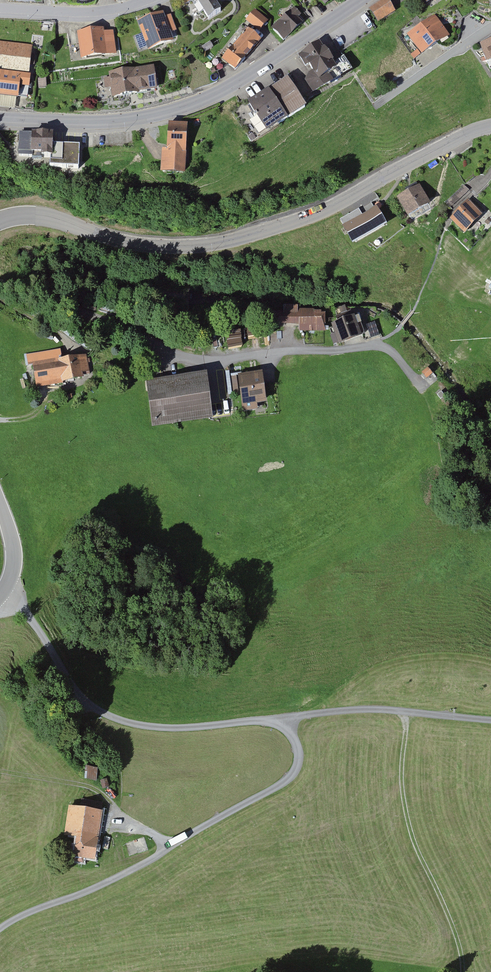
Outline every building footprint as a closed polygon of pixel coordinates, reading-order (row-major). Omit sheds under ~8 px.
[(222,13),(214,0),(182,0),(185,5),(191,1),(200,14),(204,12),(209,21),(222,13)] [(308,9),(313,5),(319,1),(318,0),(301,0),(308,9)] [(383,24),(399,13),(391,0),(385,0),(372,8),(383,24)] [(304,24),(298,18),(299,17),(300,16),(294,9),(271,29),(283,42),(288,38),(304,24)] [(246,21),(259,32),(263,27),(267,22),(254,11),(246,21)] [(149,51),(173,43),(169,33),(175,31),(170,16),(168,17),(164,18),(162,14),(157,15),(138,22),(142,34),(134,37),(139,50),(147,47),(149,51)] [(410,34),(426,56),(454,36),(437,15),(410,34)] [(83,60),(115,54),(112,33),(103,34),(102,29),(96,30),(78,33),(83,60)] [(228,65),(234,71),(248,56),(256,47),(260,43),(248,31),(222,60),(228,65)] [(482,42),(490,61),(490,39),(482,42)] [(32,100),(37,46),(0,41),(0,96),(32,100)] [(304,54),(298,58),(305,69),(313,63),(315,66),(310,70),(311,72),(309,74),(307,76),(305,81),(313,94),(351,71),(343,58),(339,61),(334,64),(320,44),(304,54)] [(154,67),(132,70),(135,95),(158,91),(154,67)] [(134,95),(135,95),(132,70),(110,73),(110,79),(104,79),(105,88),(112,87),(113,98),(134,95)] [(49,78),(42,79),(43,89),(50,88),(49,78)] [(267,134),(306,110),(288,81),(249,105),(255,115),(267,134)] [(161,174),(185,175),(188,126),(185,125),(182,125),(169,124),(167,151),(162,151),(162,157),(161,174)] [(53,134),(19,133),(18,158),(50,159),(50,169),(78,170),(79,147),(53,146),(53,134)] [(458,206),(471,191),(464,185),(450,199),(458,206)] [(420,187),(397,199),(408,219),(431,207),(420,187)] [(470,201),(452,219),(468,234),(486,216),(470,201)] [(362,217),(358,211),(350,216),(341,221),(345,227),(342,229),(353,247),(387,227),(376,209),(362,217)] [(301,325),(301,332),(329,333),(328,312),(281,311),(280,325),(301,325)] [(333,336),(336,345),(368,334),(361,317),(355,319),(354,314),(337,320),(339,326),(335,327),(338,335),(333,336)] [(36,366),(39,388),(94,379),(90,356),(65,360),(63,350),(26,356),(27,366),(36,366)] [(430,370),(422,375),(430,386),(438,381),(430,370)] [(266,371),(243,374),(247,412),(261,410),(261,405),(270,403),(266,371)] [(241,395),(240,373),(228,373),(230,396),(241,395)] [(214,374),(151,382),(156,425),(219,418),(214,374)] [(88,765),(85,778),(98,780),(100,768),(88,765)] [(100,861),(105,809),(71,806),(68,835),(82,836),(80,859),(100,861)]
